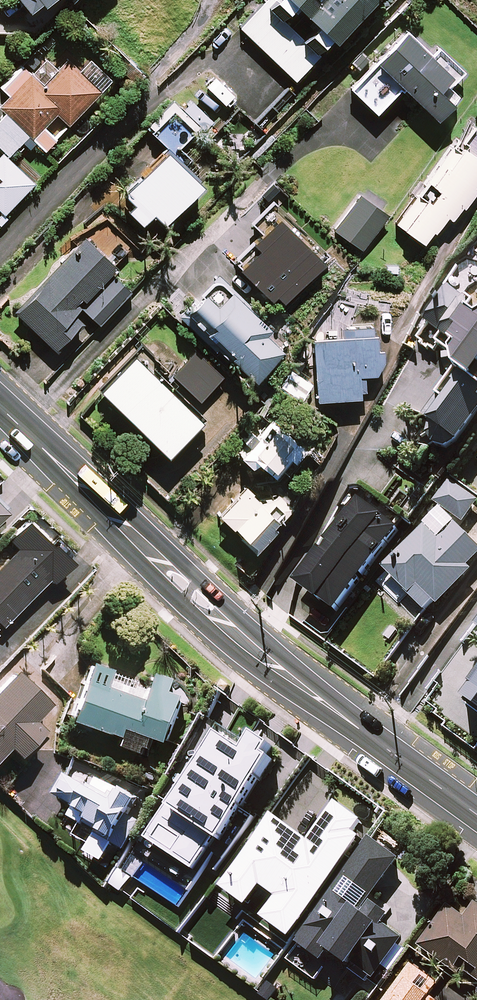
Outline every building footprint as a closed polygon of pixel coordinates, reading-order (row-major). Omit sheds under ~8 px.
[(36,14),(52,0),(24,0),(36,14)] [(373,0),(267,0),(241,26),(297,80),(373,0)] [(432,53),(407,29),(352,87),(377,111),(403,84),(437,116),(458,94),(449,84),(463,69),(439,46),(432,53)] [(81,70),(70,59),(59,70),(39,51),(4,88),(11,95),(1,105),(8,112),(0,120),(0,151),(3,154),(0,158),(0,208),(6,213),(35,182),(8,156),(30,134),(47,150),(63,134),(71,126),(70,124),(101,92),(112,80),(91,60),(81,70)] [(180,145),(197,126),(175,105),(152,129),(168,145),(127,187),(138,198),(130,205),(144,218),(155,206),(166,217),(203,178),(185,161),(191,155),(180,145)] [(470,122),(398,221),(426,242),(448,212),(454,217),(476,185),(474,183),(476,178),(476,127),(470,122)] [(388,214),(361,194),(335,229),(363,249),(388,214)] [(316,275),(333,259),(313,238),(307,244),(288,225),(293,219),(273,198),(251,219),(262,230),(235,257),(273,295),(279,289),(286,296),(311,270),(316,275)] [(138,283),(88,235),(16,309),(57,349),(86,319),(95,327),(138,283)] [(461,438),(476,414),(476,244),(461,268),(455,264),(404,342),(418,351),(423,344),(459,367),(426,416),(425,418),(424,422),(423,425),(423,429),(424,432),(425,436),(427,439),(429,441),(432,444),(435,445),(439,447),(442,447),(446,447),(449,447),(453,445),(456,444),(458,441),(461,438)] [(289,346),(231,285),(217,299),(207,289),(188,306),(255,378),(289,346)] [(376,336),(376,325),(354,326),(355,336),(315,338),(318,397),(360,395),(359,373),(378,372),(380,370),(381,368),(382,365),(383,363),(384,360),(384,358),(384,355),(384,353),(384,350),(383,347),(382,345),(381,343),(380,340),(378,338),(376,336)] [(224,376),(196,350),(174,374),(201,400),(224,376)] [(202,417),(136,352),(103,386),(169,451),(202,417)] [(242,453),(257,467),(259,464),(272,475),(288,457),(293,462),(297,465),(309,451),(272,419),(256,436),(251,432),(244,439),(250,445),(242,453)] [(449,479),(434,501),(463,521),(465,518),(476,526),(476,499),(449,479)] [(266,506),(245,488),(221,516),(258,549),(292,510),(275,495),(266,506)] [(299,588),(335,610),(390,522),(355,500),(299,588)] [(437,605),(476,561),(476,543),(455,524),(441,539),(426,526),(385,571),(428,609),(434,603),(437,605)] [(25,546),(0,573),(0,623),(7,629),(57,577),(25,546)] [(94,665),(73,722),(133,744),(136,735),(172,748),(189,702),(176,698),(181,685),(154,675),(148,690),(112,677),(114,672),(94,665)] [(457,697),(476,712),(476,670),(457,697)] [(18,672),(0,690),(0,739),(20,759),(46,733),(35,721),(51,706),(18,672)] [(216,724),(151,839),(198,865),(218,830),(222,832),(267,753),(216,724)] [(133,818),(143,801),(124,790),(118,800),(92,785),(90,789),(70,777),(58,797),(79,809),(78,810),(93,819),(90,823),(101,829),(99,832),(109,838),(107,841),(128,853),(144,824),(133,818)] [(267,813),(216,884),(248,907),(263,885),(274,893),(263,909),(288,926),(364,821),(337,802),(308,842),(267,813)] [(404,862),(374,841),(299,944),(329,965),(336,956),(354,969),(356,965),(378,980),(407,940),(387,926),(393,917),(376,905),(368,917),(365,915),(404,862)] [(423,948),(457,974),(462,967),(476,978),(476,909),(469,920),(453,908),(423,948)] [(403,999),(434,999),(415,985),(403,999)]
